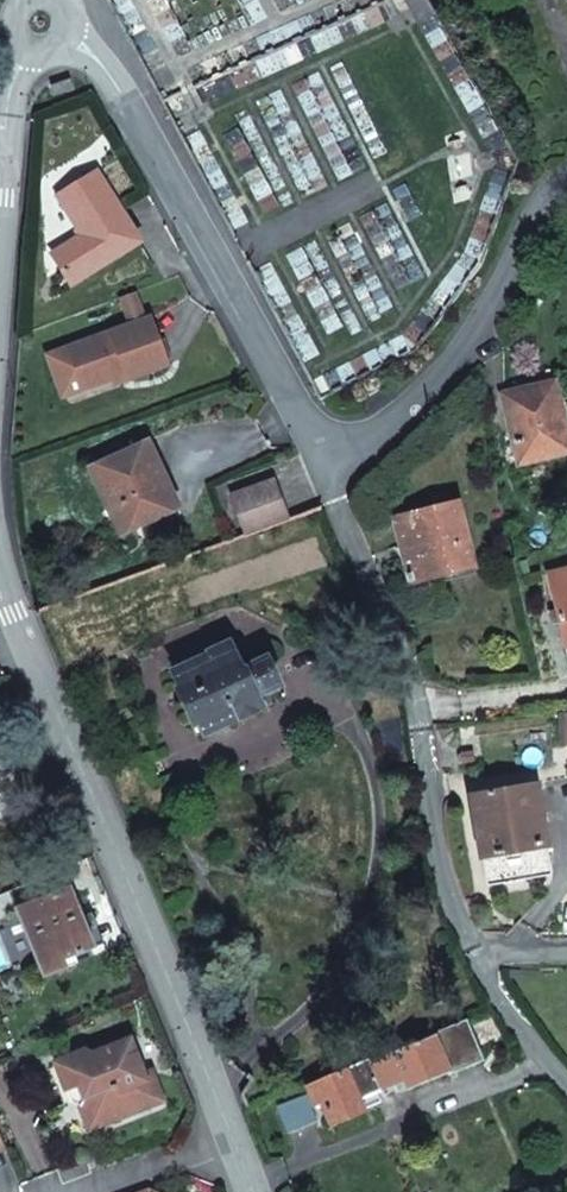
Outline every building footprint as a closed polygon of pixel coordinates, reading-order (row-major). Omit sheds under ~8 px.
[(54,94),(73,89),(70,79),(51,85),(54,94)] [(53,257),(72,286),(141,242),(97,173),(58,196),(82,236),(53,257)] [(118,299),(128,327),(147,320),(137,293),(118,299)] [(533,296),(523,310),(532,316),(540,302),(533,296)] [(113,380),(116,385),(167,366),(150,319),(147,320),(128,327),(68,349),(83,390),(113,380)] [(502,394),(553,382),(551,370),(499,381),(502,394)] [(542,450),(566,444),(566,434),(555,382),(553,382),(502,394),(518,464),(544,458),(542,450)] [(91,470),(120,535),(178,508),(149,444),(91,470)] [(544,458),(566,452),(566,444),(542,450),(544,458)] [(231,493),(246,534),(287,519),(272,478),(231,493)] [(393,518),(410,584),(474,567),(458,503),(393,518)] [(564,646),(566,645),(566,570),(547,574),(564,646)] [(194,727),(199,725),(205,737),(287,699),(267,657),(242,669),(229,642),(208,652),(209,654),(172,672),(179,689),(177,690),(194,727)] [(475,796),(487,887),(552,876),(540,785),(475,796)] [(67,967),(63,959),(94,947),(84,920),(71,888),(16,910),(43,976),(67,967)] [(93,916),(84,920),(94,947),(104,943),(93,916)] [(447,1073),(448,1075),(484,1061),(467,1021),(437,1033),(438,1035),(369,1062),(368,1060),(306,1088),(313,1107),(320,1103),(330,1126),(364,1112),(363,1111),(371,1108),(367,1095),(394,1083),(402,1079),(405,1089),(447,1073)] [(129,1114),(126,1106),(152,1096),(143,1071),(131,1040),(94,1054),(85,1051),(55,1062),(66,1089),(71,1103),(81,1105),(90,1128),(129,1114)] [(152,1096),(155,1104),(163,1100),(151,1069),(143,1071),(152,1096)] [(402,1079),(394,1083),(397,1091),(405,1089),(402,1079)] [(126,1106),(129,1114),(155,1104),(152,1096),(126,1106)] [(278,1110),(287,1135),(315,1124),(305,1098),(278,1110)]
